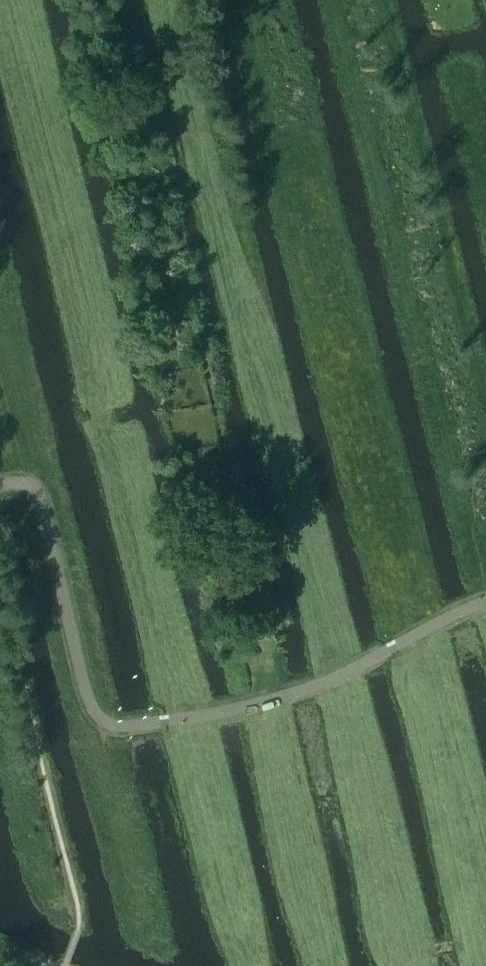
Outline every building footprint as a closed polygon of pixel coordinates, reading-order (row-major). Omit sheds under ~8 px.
[(185,321),(173,326),(177,339),(190,335),(185,321)] [(168,328),(157,332),(161,344),(173,340),(168,328)]
